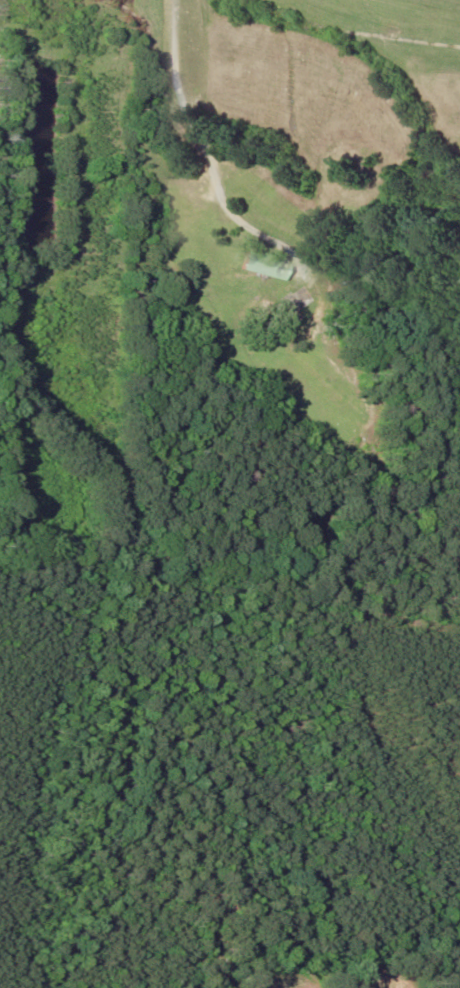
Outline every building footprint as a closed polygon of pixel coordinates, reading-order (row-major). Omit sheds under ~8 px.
[(237,248),(233,270),(277,279),(282,256),(237,248)]
